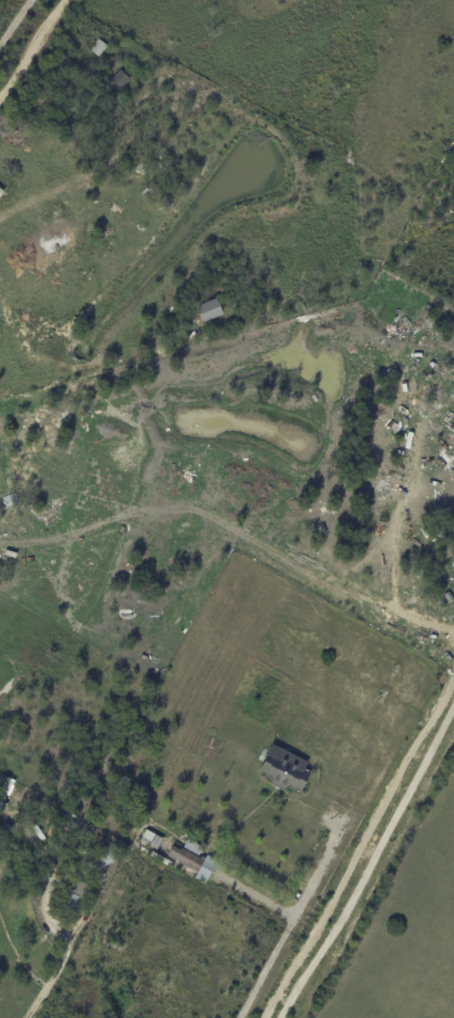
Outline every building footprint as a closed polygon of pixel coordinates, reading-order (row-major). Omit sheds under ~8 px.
[(109,45),(100,56),(92,50),(101,39),(109,45)] [(131,77),(119,93),(109,85),(121,69),(131,77)] [(204,316),(200,307),(219,299),(226,314),(207,322),(204,316)] [(435,486),(453,470),(453,484),(453,485),(451,482),(439,491),(435,486)] [(452,489),(453,492),(453,507),(445,495),(452,489)] [(1,503),(13,497),(17,506),(5,511),(1,503)] [(308,762),(306,767),(307,768),(306,770),(311,772),(301,792),(295,789),(294,791),(286,788),(285,791),(271,784),(272,783),(270,782),(271,780),(265,777),(267,775),(260,772),(265,763),(257,759),(262,748),(270,752),(273,745),(284,750),(286,747),(290,749),(289,752),(308,762)] [(127,775),(133,779),(127,790),(121,787),(127,775)] [(2,810),(0,809),(0,799),(3,793),(2,793),(9,778),(17,782),(10,796),(9,796),(2,810)] [(147,786),(153,796),(146,800),(139,788),(141,787),(142,789),(147,786)] [(124,810),(118,800),(123,797),(129,806),(124,810)] [(149,815),(144,818),(138,808),(145,804),(151,814),(149,815)] [(95,809),(97,810),(90,822),(84,819),(92,807),(95,809)] [(4,836),(1,833),(8,824),(15,829),(10,835),(7,833),(5,836),(4,836)] [(99,833),(95,840),(85,833),(89,827),(99,833)] [(164,839),(158,849),(142,841),(147,830),(164,839)] [(47,849),(41,855),(32,847),(40,839),(49,847),(47,849)] [(217,863),(205,884),(195,878),(198,873),(168,856),(174,846),(179,850),(180,849),(181,849),(182,848),(183,849),(188,839),(203,847),(198,857),(201,858),(202,856),(206,858),(208,855),(218,860),(217,863)]
